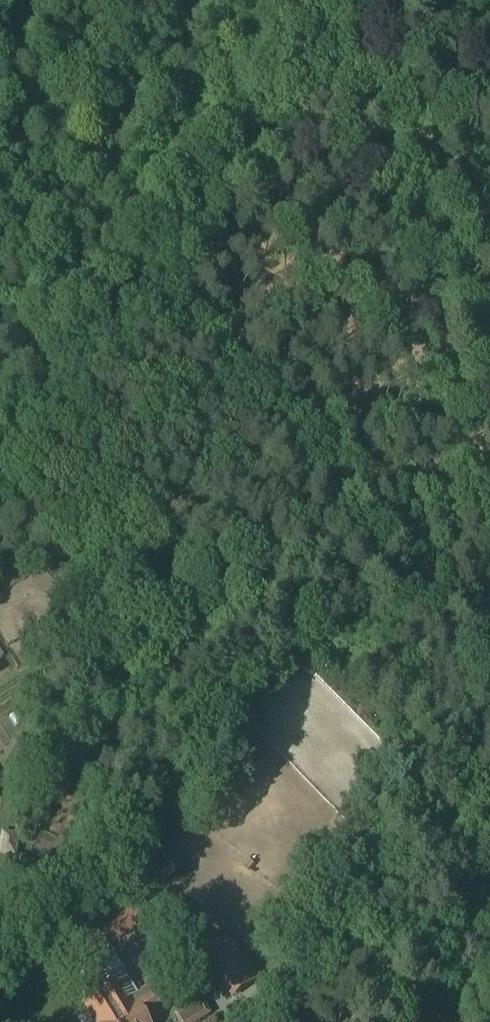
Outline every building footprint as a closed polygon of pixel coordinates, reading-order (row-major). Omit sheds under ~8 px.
[(135,908),(123,915),(132,929),(143,923),(135,908)] [(227,939),(205,955),(235,996),(257,981),(227,939)] [(83,985),(92,1001),(84,1006),(87,1012),(90,1010),(97,1021),(146,1021),(144,1019),(161,1009),(149,990),(138,996),(128,979),(106,992),(97,977),(83,985)] [(177,1021),(198,1021),(208,1016),(200,1002),(174,1017),(177,1021)]
